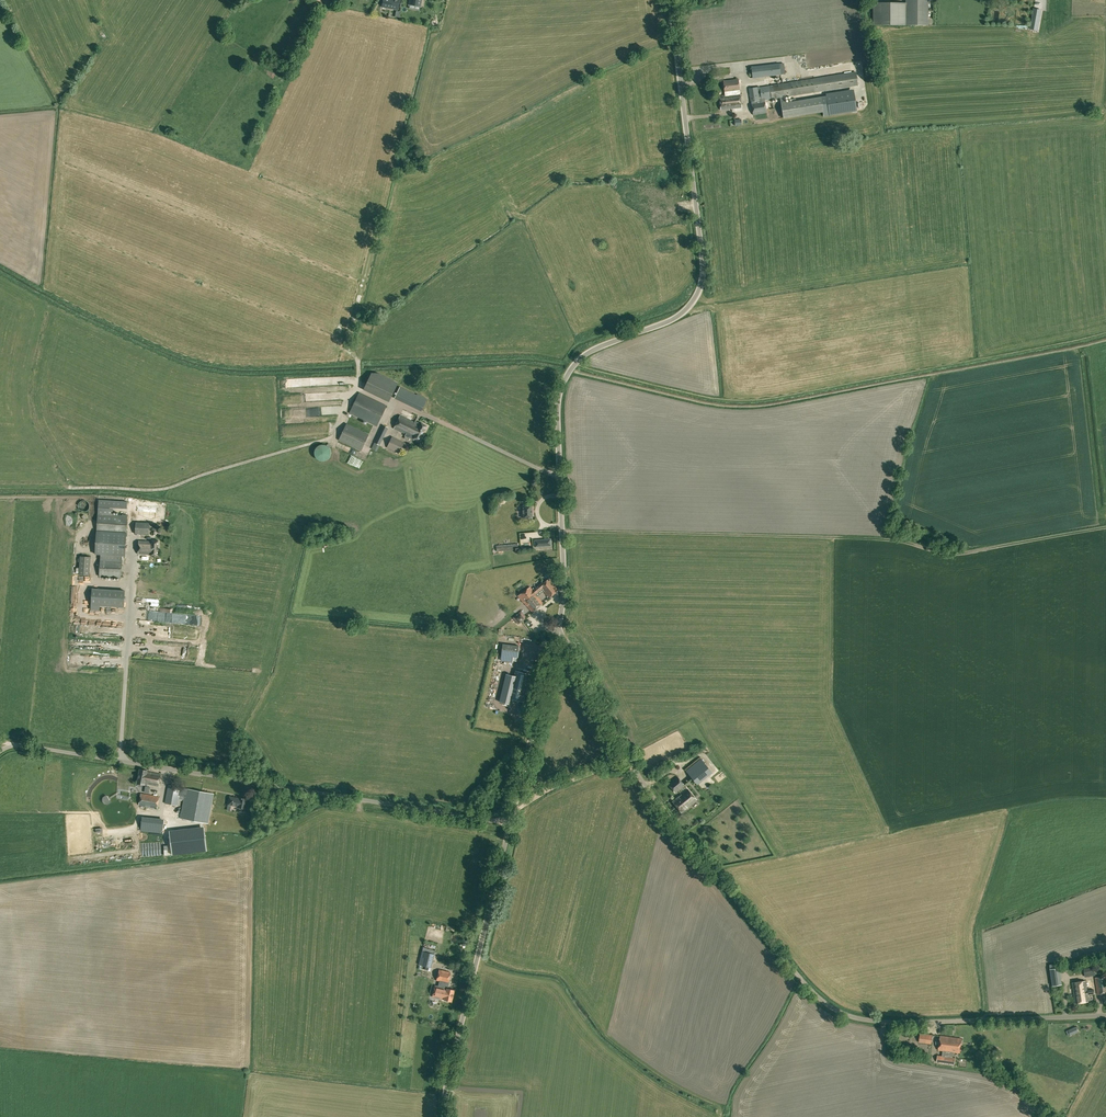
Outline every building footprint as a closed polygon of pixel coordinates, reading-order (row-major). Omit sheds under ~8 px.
[(382,7),(398,10),(400,0),(384,0),(382,7)] [(928,25),(928,0),(906,0),(906,3),(906,25),(928,25)] [(873,25),(906,25),(906,3),(873,2),(873,25)] [(1031,25),(1038,26),(1040,16),(1040,17),(1036,17),(1036,18),(1033,17),(1031,25)] [(751,66),(752,78),(781,75),(780,63),(751,66)] [(855,72),(749,88),(751,104),(765,102),(765,100),(780,97),(783,118),(823,112),(820,97),(785,103),(784,97),(858,86),(855,72)] [(723,81),(724,91),(740,90),(738,79),(723,81)] [(742,107),(740,93),(719,95),(721,110),(742,107)] [(767,113),(767,104),(753,104),(754,113),(767,113)] [(641,197),(652,196),(651,189),(640,190),(641,197)] [(674,248),(673,240),(659,241),(660,249),(674,248)] [(363,389),(389,401),(394,391),(399,383),(378,373),(371,373),(368,379),(363,389)] [(412,405),(422,410),(427,399),(417,394),(416,395),(400,387),(394,398),(411,406),(412,405)] [(349,413),(377,427),(387,406),(359,392),(349,413)] [(394,429),(419,441),(426,426),(421,423),(420,425),(400,415),(394,429)] [(338,440),(361,450),(369,434),(346,423),(338,440)] [(323,425),(292,426),(293,433),(323,432),(323,425)] [(371,449),(377,451),(380,446),(380,445),(388,428),(383,425),(378,436),(374,442),(374,443),(371,449)] [(387,447),(399,453),(402,447),(405,448),(407,444),(392,437),(387,447)] [(314,452),(314,453),(314,454),(315,455),(315,456),(315,457),(316,457),(316,458),(317,458),(317,459),(318,459),(318,460),(319,460),(320,460),(320,461),(321,461),(322,461),(323,461),(324,461),(325,461),(325,460),(326,460),(327,460),(327,459),(328,459),(329,459),(329,458),(330,457),(330,456),(331,456),(331,455),(331,454),(331,453),(331,452),(331,451),(331,450),(330,449),(330,448),(329,447),(328,446),(327,445),(326,445),(325,444),(324,444),(323,444),(322,444),(321,444),(320,445),(319,445),(318,446),(317,446),(316,447),(316,448),(315,449),(315,450),(315,451),(314,452)] [(121,502),(120,509),(143,512),(144,505),(121,502)] [(522,505),(522,518),(531,518),(531,505),(522,505)] [(95,554),(125,556),(126,534),(127,516),(113,515),(113,512),(106,511),(106,510),(100,509),(99,514),(98,514),(97,532),(95,554)] [(135,535),(148,535),(149,522),(146,522),(136,522),(135,535)] [(535,542),(535,547),(551,546),(551,541),(550,538),(535,540),(535,542)] [(151,555),(158,556),(159,541),(151,541),(139,540),(138,554),(151,555)] [(79,575),(89,576),(90,557),(80,556),(79,575)] [(99,576),(121,578),(122,561),(100,560),(99,576)] [(542,589),(549,598),(558,590),(549,579),(544,583),(539,586),(542,589)] [(539,586),(544,583),(542,581),(535,588),(534,587),(532,589),(530,587),(518,596),(524,603),(525,604),(536,595),(535,594),(536,594),(542,589),(539,586)] [(91,605),(124,607),(125,590),(92,588),(91,605)] [(525,604),(532,612),(543,603),(536,595),(525,604)] [(513,618),(518,624),(527,617),(521,610),(517,614),(518,614),(517,615),(517,614),(513,618)] [(122,642),(111,643),(112,650),(122,650),(122,642)] [(519,646),(502,644),(501,655),(518,657),(519,646)] [(499,702),(511,704),(512,699),(524,702),(530,674),(515,670),(514,676),(506,674),(502,690),(499,702)] [(686,771),(696,783),(711,771),(701,759),(686,771)] [(147,784),(159,786),(161,774),(147,772),(148,771),(140,769),(137,783),(147,785),(147,784)] [(668,784),(675,793),(684,785),(678,776),(668,784)] [(180,818),(208,823),(214,794),(168,785),(165,803),(178,806),(180,795),(184,796),(180,818)] [(672,801),(681,812),(687,808),(687,807),(696,800),(688,789),(672,801)] [(139,805),(157,809),(159,797),(141,793),(139,805)] [(102,801),(104,804),(107,804),(111,802),(111,799),(109,796),(106,795),(103,797),(102,801)] [(238,807),(245,809),(247,799),(240,798),(239,799),(230,797),(228,804),(238,806),(238,807)] [(164,819),(142,817),(141,831),(163,833),(164,819)] [(170,833),(172,854),(208,850),(205,829),(170,833)] [(418,964),(431,968),(435,954),(422,950),(418,964)] [(1049,964),(1052,986),(1061,984),(1058,963),(1049,964)] [(452,1002),(454,990),(448,988),(449,983),(448,983),(450,972),(439,969),(437,980),(440,981),(438,986),(435,985),(433,997),(444,999),(444,1000),(452,1002)] [(1098,994),(1105,993),(1105,976),(1095,977),(1098,994)] [(1072,982),(1075,1003),(1089,1001),(1088,994),(1094,993),(1094,989),(1087,990),(1086,980),(1072,982)] [(1067,1030),(1069,1035),(1077,1031),(1075,1026),(1067,1030)] [(919,1042),(931,1043),(932,1035),(920,1033),(919,1042)] [(937,1061),(955,1064),(956,1058),(953,1057),(953,1052),(960,1053),(962,1038),(940,1036),(938,1050),(943,1050),(942,1056),(938,1055),(937,1061)] [(981,1046),(975,1049),(978,1056),(984,1053),(981,1046)]
